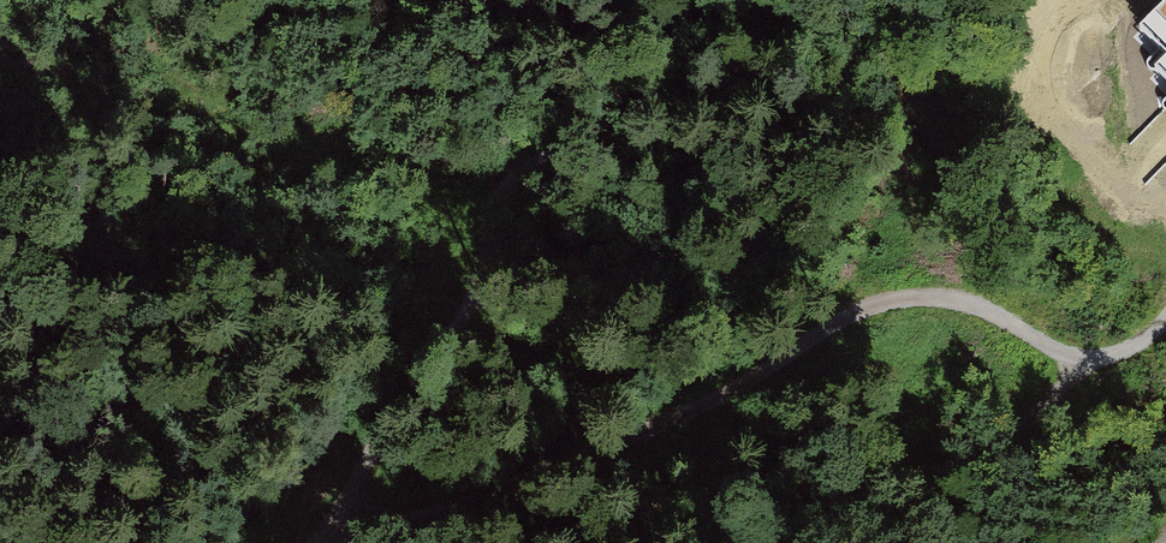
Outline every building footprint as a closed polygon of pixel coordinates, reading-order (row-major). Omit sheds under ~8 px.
[(1139,24),(1165,48),(1165,0),(1164,0),(1139,24)] [(1154,65),(1165,74),(1165,52),(1154,65)]
